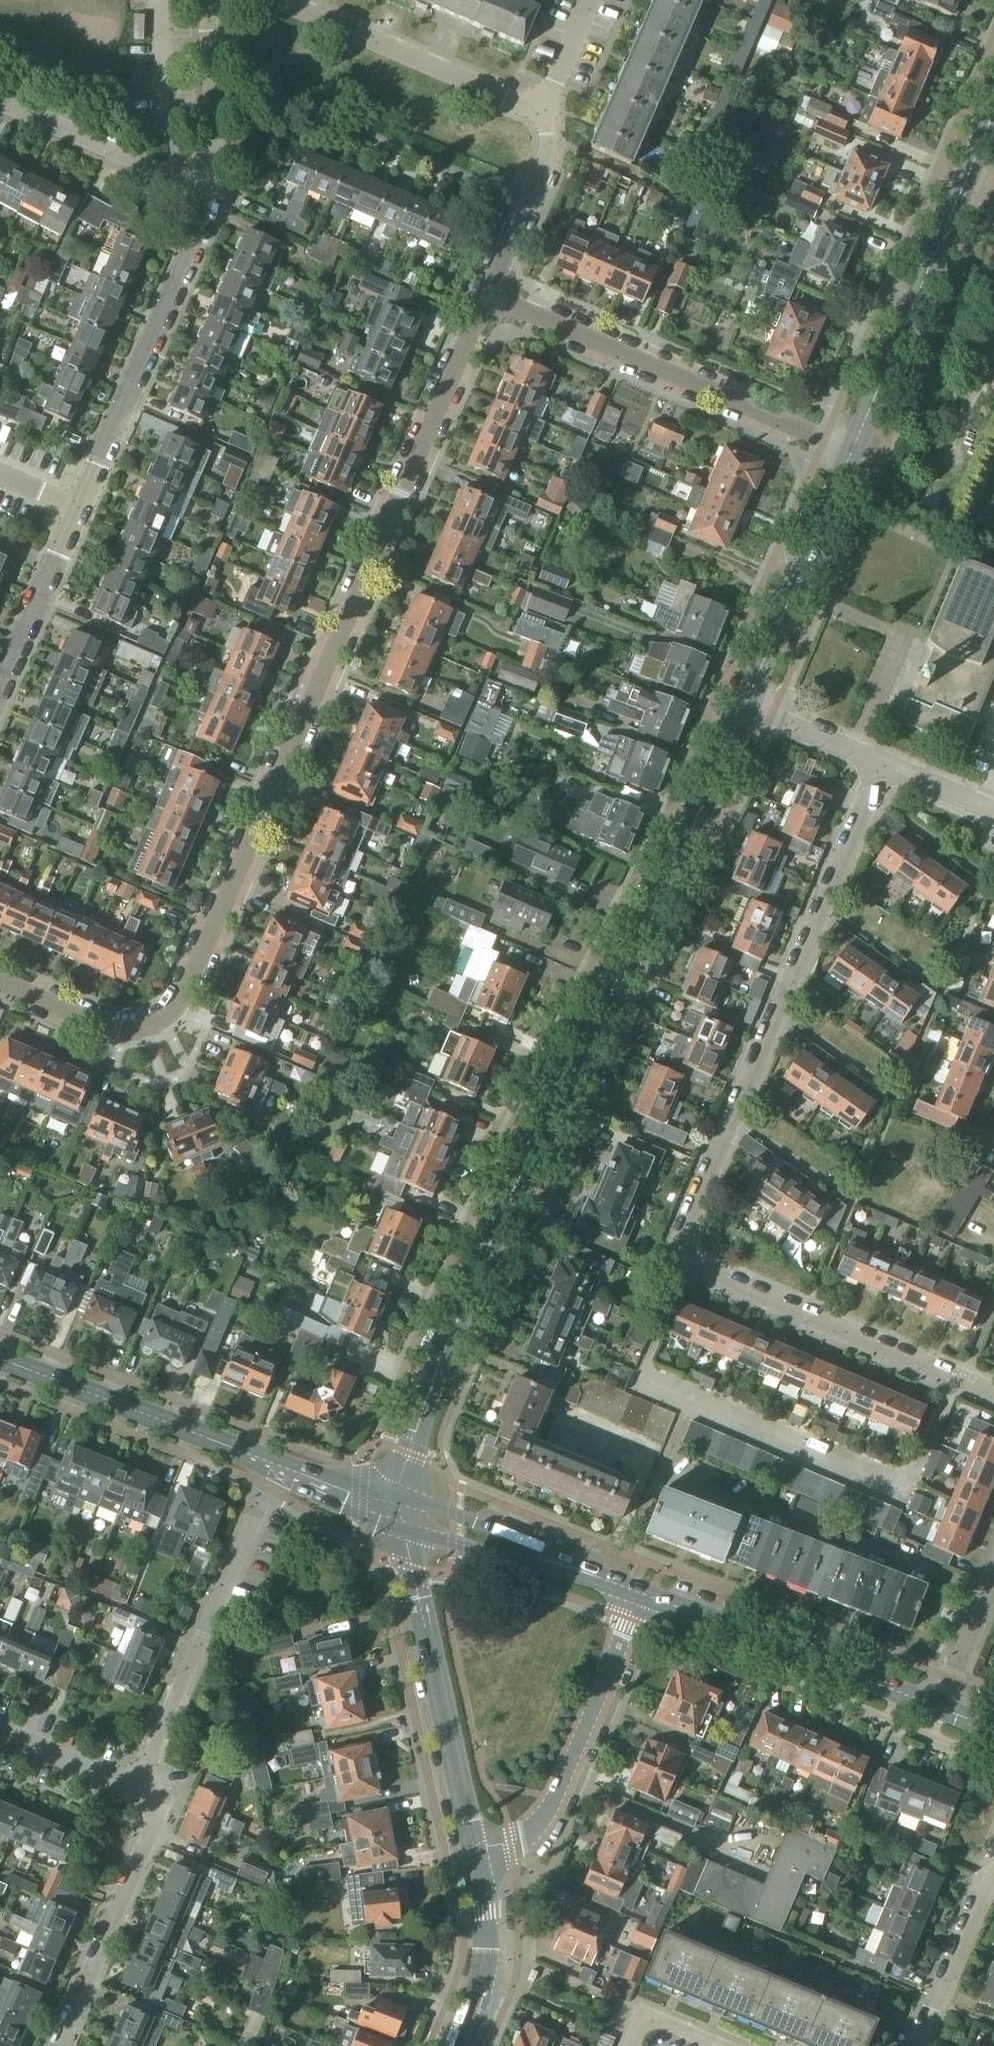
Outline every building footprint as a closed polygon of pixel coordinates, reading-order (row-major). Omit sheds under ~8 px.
[(420,3),(417,9),(429,14),(432,8),(457,19),(465,0),(413,0),(420,3)] [(457,19),(484,30),(481,36),(493,41),(495,35),(523,47),(540,9),(525,2),(526,0),(465,0),(457,19)] [(591,148),(630,164),(630,163),(632,164),(659,101),(668,105),(712,5),(702,1),(702,0),(655,0),(591,148)] [(764,0),(761,0),(756,10),(766,14),(770,3),(764,0)] [(877,2),(896,9),(900,0),(873,0),(877,2)] [(918,3),(948,15),(952,17),(957,18),(962,6),(958,3),(959,0),(919,0),(918,3)] [(877,2),(872,14),(891,22),(896,10),(896,9),(877,2)] [(767,24),(793,35),(800,18),(775,7),(767,24)] [(766,14),(756,10),(752,21),(761,25),(766,14)] [(134,40),(144,40),(145,16),(134,15),(134,40)] [(761,25),(752,21),(747,32),(756,36),(761,25)] [(793,35),(767,24),(757,48),(775,55),(779,45),(795,52),(799,41),(792,37),(793,35)] [(941,42),(909,28),(908,30),(896,25),(891,37),(903,42),(900,50),(899,50),(897,54),(930,68),(941,42)] [(756,36),(747,32),(742,43),(752,47),(756,36)] [(752,47),(742,43),(738,54),(747,58),(752,47)] [(775,55),(757,48),(741,86),(758,94),(775,55)] [(883,63),(892,66),(888,76),(920,90),(930,68),(897,54),(888,50),(883,63)] [(747,58),(738,54),(733,65),(742,69),(747,58)] [(742,69),(733,65),(728,76),(737,80),(742,69)] [(888,76),(879,73),(869,96),(910,113),(920,90),(888,76)] [(737,80),(728,76),(723,87),(733,91),(737,80)] [(733,91),(723,87),(719,98),(728,102),(733,91)] [(859,123),(868,127),(869,124),(900,138),(910,113),(869,96),(869,97),(870,97),(859,123)] [(728,102),(719,98),(714,109),(723,113),(728,102)] [(811,115),(816,117),(825,121),(824,123),(844,131),(849,118),(831,111),(831,109),(810,100),(805,112),(811,115)] [(723,113),(714,109),(709,121),(718,124),(723,113)] [(805,112),(799,110),(794,121),(811,128),(816,117),(811,115),(805,112)] [(718,124),(709,121),(704,132),(714,136),(718,124)] [(812,137),(843,149),(849,134),(818,121),(812,137)] [(714,136),(704,132),(700,143),(709,147),(714,136)] [(709,147),(700,143),(695,154),(704,158),(709,147)] [(274,209),(269,221),(284,228),(297,234),(303,221),(297,219),(309,193),(323,160),(300,150),(286,182),(298,187),(286,215),(284,214),(284,213),(274,209)] [(843,173),(829,168),(880,191),(885,181),(881,179),(887,166),(853,151),(852,151),(850,150),(846,160),(848,161),(843,173)] [(704,158),(695,154),(690,165),(699,169),(704,158)] [(14,166),(0,159),(0,194),(14,166)] [(323,160),(309,193),(332,203),(346,170),(323,160)] [(609,171),(594,165),(585,187),(597,193),(603,178),(606,179),(609,171)] [(685,176),(695,180),(699,169),(690,165),(685,176)] [(0,194),(0,205),(18,214),(23,205),(37,178),(14,166),(0,194)] [(827,193),(833,195),(833,197),(867,212),(872,200),(875,202),(880,191),(829,168),(822,185),(829,188),(827,193)] [(346,170),(332,203),(355,212),(369,180),(346,170)] [(631,181),(621,176),(617,185),(628,190),(631,181)] [(681,187),(690,191),(695,180),(685,176),(681,187)] [(18,214),(18,215),(38,226),(44,216),(58,189),(37,178),(23,205),(18,214)] [(369,180),(355,212),(377,222),(390,189),(369,180)] [(820,206),(825,194),(807,186),(801,198),(820,206)] [(44,216),(38,226),(61,238),(66,227),(80,201),(58,189),(44,216)] [(377,222),(386,226),(382,236),(393,241),(398,231),(399,231),(413,199),(390,189),(377,222)] [(651,191),(649,195),(645,204),(656,209),(660,200),(661,201),(663,196),(651,191)] [(783,205),(814,219),(819,208),(788,194),(783,205)] [(88,225),(100,202),(88,196),(77,219),(88,225)] [(138,208),(117,198),(113,208),(133,219),(138,208)] [(413,199),(399,231),(420,240),(435,208),(413,199)] [(672,205),(661,201),(660,200),(656,209),(668,214),(672,205)] [(111,207),(100,202),(88,225),(100,230),(104,220),(111,207)] [(104,220),(127,231),(133,219),(113,208),(111,207),(104,220)] [(420,240),(433,246),(432,250),(452,258),(459,241),(449,236),(457,217),(435,208),(420,240)] [(309,224),(303,221),(297,234),(303,236),(309,224)] [(573,226),(571,232),(556,266),(578,276),(593,242),(596,235),(582,230),(584,225),(575,221),(573,226)] [(855,240),(821,225),(811,247),(845,262),(848,255),(855,253),(858,247),(855,241),(855,240)] [(241,240),(237,249),(239,250),(238,253),(271,267),(281,244),(248,230),(243,241),(241,240)] [(114,242),(117,243),(111,256),(138,268),(148,245),(121,234),(120,236),(117,235),(114,242)] [(333,239),(327,251),(335,254),(340,242),(333,239)] [(340,242),(335,254),(342,257),(347,245),(340,242)] [(605,247),(593,242),(578,276),(600,285),(617,248),(606,243),(605,247)] [(845,262),(811,247),(800,242),(790,264),(836,284),(842,282),(845,275),(843,268),(845,262)] [(337,257),(312,247),(308,259),(332,268),(337,257)] [(635,260),(636,256),(617,248),(600,285),(621,294),(636,260),(635,260)] [(621,294),(642,303),(661,259),(639,250),(636,256),(635,260),(636,260),(621,294)] [(232,262),(228,271),(229,272),(228,276),(261,290),(269,294),(279,271),(271,267),(238,253),(233,263),(232,262)] [(138,268),(111,256),(102,278),(129,290),(138,268)] [(50,283),(58,286),(68,264),(55,258),(44,280),(50,283)] [(371,271),(380,275),(382,271),(383,268),(386,262),(376,259),(371,271)] [(777,260),(771,274),(797,285),(802,271),(777,260)] [(382,271),(380,275),(386,277),(391,264),(386,262),(383,268),(382,271)] [(677,264),(668,284),(684,291),(692,271),(677,264)] [(754,266),(748,280),(763,287),(759,294),(772,300),(762,326),(776,331),(812,346),(822,321),(788,306),(797,285),(771,274),(763,270),(754,266)] [(406,272),(402,282),(415,288),(420,278),(406,272)] [(365,273),(359,288),(378,296),(365,326),(374,330),(409,345),(419,322),(403,315),(412,294),(371,276),(365,273)] [(101,278),(91,274),(82,296),(119,312),(129,290),(102,278),(101,278)] [(222,284),(218,294),(220,294),(218,297),(251,312),(261,290),(228,276),(226,275),(223,282),(225,283),(224,285),(222,284)] [(28,300),(32,292),(37,280),(31,278),(25,289),(20,287),(17,295),(28,300)] [(679,295),(666,289),(657,311),(669,317),(679,295)] [(28,300),(40,306),(43,297),(32,292),(28,300)] [(17,295),(14,303),(25,308),(28,300),(17,295)] [(82,296),(92,301),(82,324),(108,336),(119,312),(82,296)] [(212,306),(208,316),(210,317),(209,320),(242,334),(251,338),(261,316),(251,312),(218,297),(214,307),(212,306)] [(300,307),(313,313),(316,304),(304,299),(300,307)] [(25,308),(37,313),(40,306),(28,300),(25,308)] [(313,313),(300,307),(291,329),(304,334),(313,313)] [(203,328),(199,338),(200,339),(199,342),(232,356),(242,360),(251,338),(242,334),(209,320),(205,329),(203,328)] [(108,336),(82,324),(72,346),(99,358),(108,336)] [(374,330),(364,352),(399,367),(409,345),(374,330)] [(767,356),(763,368),(776,373),(781,362),(801,371),(806,359),(811,359),(814,352),(811,348),(812,346),(776,331),(765,355),(767,356)] [(344,343),(356,348),(360,340),(347,335),(344,343)] [(32,344),(19,340),(16,348),(29,353),(32,344)] [(193,351),(189,360),(191,361),(189,365),(222,379),(232,356),(199,342),(195,351),(193,351)] [(356,348),(344,343),(340,351),(353,357),(356,348)] [(286,344),(280,358),(292,363),(297,349),(286,344)] [(99,358),(72,346),(62,368),(89,380),(99,358)] [(27,360),(29,353),(16,348),(14,355),(27,360)] [(323,356),(302,348),(296,362),(318,371),(323,356)] [(354,356),(347,372),(355,374),(389,390),(399,367),(364,352),(361,359),(354,356)] [(508,372),(504,381),(506,382),(541,397),(545,389),(550,392),(556,378),(551,376),(551,375),(516,360),(510,373),(508,372)] [(183,374),(179,382),(181,383),(180,386),(213,401),(222,379),(189,365),(185,374),(183,374)] [(89,380),(62,368),(53,389),(80,401),(89,380)] [(297,369),(287,394),(288,394),(297,398),(305,401),(311,387),(313,388),(315,384),(318,377),(297,369)] [(9,370),(2,390),(11,393),(18,373),(9,370)] [(506,382),(498,402),(533,417),(541,397),(506,382)] [(262,397),(274,402),(280,389),(267,383),(262,397)] [(38,396),(48,401),(44,412),(70,423),(80,401),(53,389),(43,385),(38,396)] [(174,396),(170,404),(172,405),(170,408),(203,422),(213,401),(180,386),(175,396),(174,396)] [(2,390),(0,395),(0,417),(7,419),(15,394),(11,393),(2,390)] [(340,390),(330,411),(334,413),(338,415),(372,430),(382,408),(347,393),(340,390)] [(26,398),(15,394),(7,419),(18,423),(23,408),(26,398)] [(287,394),(281,411),(290,415),(297,398),(288,394),(287,394)] [(595,394),(586,416),(596,421),(606,399),(595,394)] [(274,402),(262,397),(259,404),(271,409),(274,402)] [(498,402),(489,423),(524,438),(534,443),(543,422),(533,418),(533,417),(498,402)] [(601,421),(600,423),(597,432),(612,438),(622,412),(608,407),(602,422),(601,421)] [(50,420),(23,408),(18,423),(45,432),(50,420)] [(327,410),(318,431),(325,434),(325,435),(363,451),(372,430),(338,415),(334,413),(330,411),(327,410)] [(586,416),(577,413),(572,424),(592,432),(596,421),(586,416)] [(656,420),(647,441),(657,446),(667,424),(656,420)] [(273,422),(267,435),(287,443),(292,430),(273,422)] [(489,423),(479,444),(515,459),(523,439),(524,438),(489,423)] [(687,433),(667,424),(657,446),(669,450),(672,442),(681,446),(687,433)] [(257,442),(233,432),(228,445),(251,455),(257,442)] [(169,434),(158,459),(191,474),(200,478),(205,466),(211,453),(202,449),(200,448),(169,434)] [(325,434),(316,455),(316,456),(354,472),(363,451),(325,435),(325,434)] [(479,444),(470,467),(505,482),(515,459),(479,444)] [(570,453),(568,458),(575,461),(579,463),(584,452),(573,447),(570,453)] [(221,461),(245,471),(250,459),(226,449),(221,461)] [(761,465),(726,450),(717,472),(755,488),(761,474),(758,472),(761,465)] [(253,463),(274,472),(279,461),(258,452),(253,463)] [(310,453),(300,476),(312,481),(313,479),(345,493),(354,472),(316,456),(316,455),(310,453)] [(158,459),(148,482),(181,496),(182,494),(191,498),(200,478),(191,474),(158,459)] [(563,470),(560,479),(574,485),(582,465),(578,463),(579,463),(575,461),(574,462),(569,473),(563,470)] [(274,472),(253,463),(248,475),(269,484),(274,472)] [(755,488),(717,472),(709,492),(746,508),(755,488)] [(685,481),(699,487),(702,479),(688,474),(685,481)] [(542,493),(536,506),(560,517),(574,485),(560,479),(559,480),(552,477),(545,494),(542,493)] [(148,482),(139,503),(172,517),(181,496),(148,482)] [(455,510),(498,529),(500,530),(507,513),(525,521),(531,508),(482,487),(478,496),(464,489),(455,510)] [(293,490),(284,512),(293,516),(293,515),(328,530),(337,509),(302,494),(293,490)] [(746,508),(709,492),(700,512),(738,528),(746,508)] [(231,515),(234,516),(242,519),(250,500),(238,496),(231,515)] [(565,509),(581,523),(593,511),(576,496),(565,509)] [(213,510),(226,516),(230,505),(217,500),(213,510)] [(139,503),(129,525),(162,540),(172,517),(139,503)] [(226,516),(213,510),(210,516),(223,521),(226,516)] [(491,551),(500,530),(498,529),(455,510),(446,531),(481,547),(491,551)] [(738,528),(700,512),(691,534),(725,548),(728,541),(732,543),(738,528)] [(658,517),(651,514),(647,523),(674,535),(679,522),(659,514),(658,517)] [(284,536),(284,537),(318,552),(328,530),(293,515),(293,516),(284,536)] [(242,519),(234,516),(229,528),(237,531),(242,519)] [(639,543),(646,546),(644,552),(663,561),(674,535),(647,523),(647,525),(638,521),(632,535),(640,539),(639,543)] [(129,525),(120,547),(153,561),(162,540),(129,525)] [(481,547),(446,531),(436,552),(472,568),(481,547)] [(275,533),(267,555),(274,558),(284,562),(285,563),(309,573),(318,552),(284,537),(275,533)] [(120,547),(110,570),(143,584),(153,561),(120,547)] [(199,555),(212,561),(215,552),(203,547),(199,555)] [(472,568),(436,552),(426,575),(462,591),(467,579),(488,588),(493,578),(472,569),(472,568)] [(1,583),(6,572),(9,573),(14,561),(11,560),(11,559),(0,554),(0,583),(1,583)] [(212,561),(199,555),(192,572),(205,578),(212,561)] [(274,558),(265,579),(284,587),(285,588),(300,594),(309,573),(285,563),(284,562),(274,558)] [(539,580),(566,590),(572,575),(544,565),(539,580)] [(962,749),(962,750),(965,751),(977,722),(976,722),(993,679),(993,575),(971,565),(969,565),(968,565),(959,569),(958,572),(928,643),(929,646),(934,650),(924,673),(922,672),(916,685),(919,686),(913,701),(909,700),(899,723),(901,724),(901,723),(962,749)] [(110,570),(101,591),(140,608),(141,607),(135,604),(143,584),(110,570)] [(209,577),(202,592),(213,597),(220,582),(209,577)] [(251,586),(241,609),(270,621),(275,609),(291,615),(300,594),(285,588),(284,587),(265,579),(260,590),(251,586)] [(670,610),(658,606),(722,632),(730,612),(692,597),(696,587),(682,581),(670,610)] [(527,609),(565,623),(573,602),(535,587),(527,609)] [(525,593),(513,588),(507,604),(519,609),(519,608),(525,593)] [(174,598),(187,603),(191,595),(178,590),(174,598)] [(101,591),(91,613),(124,627),(131,630),(136,619),(140,608),(101,591)] [(530,595),(525,593),(519,608),(524,610),(530,595)] [(453,612),(417,597),(408,617),(454,638),(458,629),(455,628),(460,617),(462,618),(463,616),(453,612)] [(187,603),(174,598),(172,604),(185,610),(187,603)] [(206,617),(213,602),(201,598),(195,613),(206,617)] [(664,625),(663,628),(663,629),(714,650),(722,632),(658,606),(653,620),(664,625)] [(454,638),(408,617),(399,639),(435,654),(443,634),(454,639),(454,638)] [(189,618),(183,632),(194,637),(200,623),(189,618)] [(531,642),(547,648),(558,652),(564,636),(521,619),(515,635),(531,642)] [(277,646),(233,627),(224,648),(268,667),(277,646)] [(74,632),(64,654),(97,668),(106,646),(74,632)] [(435,654),(399,639),(390,660),(426,675),(435,654)] [(115,657),(130,664),(131,661),(157,672),(163,659),(122,642),(115,657)] [(531,642),(522,667),(538,673),(547,648),(531,642)] [(672,646),(649,643),(644,657),(703,679),(710,661),(672,646)] [(223,649),(233,653),(224,673),(258,688),(268,667),(224,648),(223,649)] [(64,654),(54,677),(97,696),(98,695),(107,673),(97,668),(64,654)] [(628,672),(638,676),(657,683),(696,698),(703,679),(644,657),(635,654),(628,672)] [(380,683),(416,698),(426,675),(390,660),(380,683)] [(541,676),(504,663),(497,680),(535,694),(541,676)] [(224,673),(214,669),(206,690),(249,710),(258,688),(224,673)] [(137,685),(148,691),(155,676),(143,671),(137,685)] [(54,677),(44,700),(77,714),(82,702),(93,706),(97,696),(54,677)] [(156,694),(165,698),(170,686),(161,682),(156,694)] [(477,702),(494,708),(501,689),(485,682),(477,702)] [(622,683),(615,701),(626,706),(683,728),(691,709),(639,689),(622,683)] [(134,702),(129,700),(126,708),(139,714),(148,691),(137,685),(136,688),(139,689),(134,702)] [(452,689),(439,719),(461,728),(474,698),(452,689)] [(205,691),(207,692),(199,712),(240,731),(249,710),(206,690),(205,691)] [(165,698),(156,694),(151,707),(159,711),(165,698)] [(44,700),(35,722),(67,736),(81,742),(91,720),(77,714),(44,700)] [(494,708),(477,702),(464,732),(501,747),(512,720),(500,715),(502,711),(494,708)] [(613,702),(609,712),(641,724),(638,732),(676,746),(683,728),(626,706),(613,702)] [(397,741),(401,742),(404,734),(407,735),(413,723),(405,720),(405,718),(372,704),(371,706),(370,706),(361,725),(397,741)] [(139,714),(126,708),(116,731),(129,736),(139,714)] [(589,718),(559,708),(553,724),(583,735),(589,718)] [(195,723),(202,725),(196,738),(231,753),(240,731),(199,712),(198,713),(199,714),(195,723)] [(165,727),(145,719),(140,731),(160,739),(165,727)] [(35,722),(25,743),(58,758),(67,762),(72,751),(76,753),(81,742),(67,736),(35,722)] [(433,735),(455,744),(460,731),(438,722),(433,735)] [(352,746),(392,763),(394,764),(403,743),(401,742),(397,741),(361,725),(352,746)] [(620,738),(607,737),(601,751),(664,776),(672,757),(620,738)] [(25,743),(16,766),(48,780),(58,784),(67,762),(58,758),(25,743)] [(107,754),(119,759),(123,750),(110,745),(107,753),(107,754)] [(167,746),(163,757),(174,761),(172,767),(182,771),(174,790),(208,805),(218,783),(205,777),(211,765),(167,746)] [(343,766),(379,782),(382,784),(388,772),(392,763),(352,746),(343,766)] [(601,752),(612,757),(605,775),(657,795),(664,776),(601,751),(601,752)] [(112,774),(116,766),(119,759),(107,754),(101,769),(112,774)] [(136,774),(141,761),(129,756),(124,769),(136,774)] [(16,766),(6,788),(44,805),(45,805),(50,807),(60,785),(58,784),(48,780),(16,766)] [(335,788),(334,790),(372,807),(382,784),(379,783),(379,782),(343,766),(334,788),(335,788)] [(791,782),(801,787),(792,808),(824,821),(829,811),(826,809),(831,798),(819,793),(824,782),(796,770),(791,782)] [(426,784),(419,799),(434,805),(440,790),(426,784)] [(164,786),(155,807),(165,811),(165,810),(200,825),(208,805),(174,790),(164,786)] [(437,809),(455,817),(464,795),(446,787),(437,809)] [(0,802),(0,812),(11,817),(8,824),(32,835),(44,805),(6,788),(0,802)] [(88,797),(100,802),(104,795),(91,789),(88,797)] [(113,789),(106,804),(121,811),(128,795),(113,789)] [(580,800),(576,808),(593,815),(593,814),(603,818),(602,819),(636,833),(644,814),(596,793),(591,804),(580,800)] [(100,802),(88,797),(84,805),(97,810),(100,802)] [(155,807),(147,827),(190,846),(200,825),(165,810),(165,811),(155,807)] [(576,809),(567,829),(627,855),(636,833),(602,819),(603,818),(593,814),(593,815),(576,808),(575,807),(575,808),(576,809)] [(342,818),(324,811),(315,832),(357,851),(366,830),(387,840),(392,827),(346,808),(342,818)] [(782,833),(807,844),(811,846),(816,834),(818,836),(824,821),(792,808),(782,833)] [(894,837),(875,863),(893,876),(913,849),(916,852),(919,848),(924,841),(916,836),(909,847),(898,839),(906,829),(886,815),(879,825),(894,837)] [(397,828),(420,837),(425,825),(401,816),(397,828)] [(16,833),(0,826),(0,843),(10,847),(16,833)] [(147,827),(137,849),(181,868),(190,846),(147,827)] [(739,856),(771,869),(771,870),(781,874),(787,859),(781,856),(784,848),(802,855),(807,844),(782,833),(769,827),(764,838),(752,833),(748,844),(745,843),(739,856)] [(92,831),(85,848),(80,860),(93,865),(105,837),(92,831)] [(357,851),(315,832),(306,853),(349,872),(354,857),(357,851)] [(510,860),(568,885),(579,859),(522,833),(510,860)] [(56,849),(80,860),(85,848),(61,837),(56,849)] [(458,851),(496,867),(502,854),(464,838),(458,851)] [(893,876),(887,884),(905,896),(911,888),(930,862),(934,865),(942,855),(934,849),(930,855),(919,848),(916,852),(913,849),(893,876)] [(137,849),(128,871),(153,882),(152,887),(166,893),(167,888),(172,890),(181,868),(137,849)] [(297,875),(340,894),(349,872),(306,853),(297,875)] [(771,869),(739,856),(734,868),(737,869),(732,881),(743,885),(761,893),(771,870),(771,869)] [(930,862),(911,888),(929,902),(949,875),(952,877),(959,867),(952,862),(945,872),(934,865),(930,862)] [(0,873),(0,877),(6,879),(10,868),(4,865),(0,873)] [(83,877),(95,882),(99,872),(87,867),(83,877)] [(949,875),(929,902),(948,915),(966,890),(969,892),(978,880),(970,874),(962,885),(952,877),(949,875)] [(288,895),(289,895),(288,897),(331,915),(340,894),(297,875),(288,895)] [(134,889),(120,882),(114,896),(129,902),(134,889)] [(369,894),(389,902),(394,891),(374,883),(369,894)] [(491,920),(513,929),(517,919),(545,930),(556,905),(504,883),(493,911),(495,911),(491,920)] [(1,926),(15,892),(0,885),(0,926),(1,926)] [(742,925),(774,939),(779,926),(777,925),(786,903),(761,893),(743,885),(739,896),(752,902),(742,925)] [(22,935),(37,901),(15,892),(1,926),(22,935)] [(155,911),(160,900),(141,892),(136,903),(155,911)] [(438,896),(432,910),(469,926),(480,930),(486,917),(438,896)] [(44,944),(58,910),(37,901),(22,935),(44,944)] [(61,903),(58,910),(44,944),(64,953),(79,919),(82,912),(61,903)] [(85,962),(100,928),(103,921),(82,912),(79,919),(64,953),(85,962)] [(274,919),(265,939),(284,947),(311,958),(315,950),(314,949),(320,935),(275,916),(274,919)] [(104,974),(114,978),(115,975),(133,983),(146,952),(131,945),(141,922),(130,917),(121,937),(104,974)] [(375,930),(353,922),(348,935),(370,943),(375,930)] [(742,925),(732,949),(758,960),(761,961),(766,950),(769,952),(774,939),(742,925)] [(830,937),(846,948),(828,973),(847,987),(866,961),(869,962),(876,952),(868,947),(866,950),(855,942),(858,939),(838,925),(830,937)] [(469,926),(461,946),(474,951),(463,976),(518,1001),(529,975),(522,972),(520,975),(495,964),(500,954),(492,951),(497,937),(480,930),(469,926)] [(85,962),(105,971),(104,973),(104,974),(121,937),(100,928),(85,962)] [(968,945),(976,949),(981,936),(973,933),(968,945)] [(343,949),(365,958),(369,946),(347,937),(343,949)] [(698,960),(695,959),(691,971),(722,984),(732,962),(753,971),(758,960),(732,949),(728,947),(709,938),(704,950),(703,949),(698,960)] [(265,939),(256,960),(284,972),(291,975),(295,977),(302,980),(306,971),(311,958),(284,947),(265,939)] [(976,949),(968,945),(963,956),(971,960),(976,949)] [(869,962),(866,961),(847,987),(864,999),(883,973),(887,975),(894,965),(887,959),(880,970),(869,962)] [(256,960),(247,980),(284,997),(287,998),(290,989),(295,977),(291,975),(284,972),(256,960)] [(958,966),(953,978),(962,982),(967,970),(958,966)] [(695,1001),(690,1013),(703,1018),(728,1028),(733,1017),(712,1008),(722,984),(691,971),(685,984),(687,985),(683,996),(695,1001)] [(887,975),(883,973),(864,999),(882,1012),(901,985),(905,988),(912,978),(905,972),(897,983),(887,975)] [(434,989),(427,1004),(463,1019),(467,1008),(466,1008),(468,1005),(474,1008),(501,1019),(500,1022),(507,1025),(518,1001),(463,976),(462,977),(467,979),(458,999),(434,989)] [(247,980),(238,1002),(277,1018),(280,1010),(276,1009),(282,996),(284,997),(286,998),(287,998),(284,997),(247,980)] [(989,980),(979,1002),(993,1009),(993,982),(989,980)] [(911,1010),(925,1019),(935,994),(927,988),(927,987),(923,985),(915,995),(905,988),(901,985),(882,1012),(901,1025),(911,1010)] [(325,1001),(344,1008),(347,998),(329,991),(325,1001)] [(238,1002),(229,1024),(264,1039),(267,1040),(273,1027),(277,1018),(238,1002)] [(972,1020),(963,1042),(993,1054),(993,1052),(993,1030),(989,1028),(993,1016),(993,1015),(972,1006),(962,1002),(957,1013),(972,1020)] [(427,1004),(426,1006),(448,1016),(444,1026),(457,1032),(463,1019),(427,1004)] [(732,1030),(728,1028),(703,1018),(693,1041),(725,1055),(730,1042),(727,1041),(732,1030)] [(786,1042),(802,1053),(783,1079),(801,1092),(820,1065),(824,1068),(832,1058),(824,1052),(822,1056),(811,1048),(813,1045),(794,1031),(786,1042)] [(488,1049),(450,1032),(441,1054),(486,1073),(497,1049),(490,1045),(488,1049)] [(922,1051),(931,1055),(936,1043),(927,1039),(922,1051)] [(8,1094),(27,1051),(7,1042),(5,1041),(0,1053),(0,1091),(8,1094)] [(693,1041),(683,1064),(708,1076),(712,1077),(717,1066),(720,1067),(725,1055),(693,1041)] [(953,1064),(983,1077),(993,1054),(963,1042),(953,1064)] [(224,1072),(267,1091),(281,1097),(284,1088),(262,1078),(268,1064),(262,1062),(265,1054),(243,1044),(239,1052),(234,1049),(224,1072)] [(292,1062),(313,1071),(319,1058),(297,1049),(292,1062)] [(27,1051),(8,1094),(29,1103),(47,1060),(27,1051)] [(931,1055),(922,1051),(918,1063),(926,1066),(931,1055)] [(449,1058),(440,1079),(439,1080),(469,1093),(468,1096),(475,1099),(486,1073),(441,1054),(440,1054),(449,1058)] [(649,1076),(646,1075),(641,1087),(676,1102),(686,1079),(704,1087),(708,1076),(683,1064),(670,1059),(666,1070),(654,1065),(649,1076)] [(30,1104),(28,1108),(40,1113),(49,1117),(69,1069),(47,1060),(29,1103),(30,1104)] [(943,1087),(974,1100),(983,1077),(953,1064),(943,1087)] [(835,1076),(824,1068),(820,1065),(801,1092),(818,1104),(837,1077),(842,1081),(849,1071),(842,1065),(835,1076)] [(69,1069),(49,1117),(79,1130),(95,1091),(87,1088),(91,1078),(69,1069)] [(215,1093),(232,1100),(230,1104),(256,1115),(267,1091),(224,1072),(215,1093)] [(405,1084),(409,1086),(409,1085),(430,1094),(435,1082),(410,1072),(405,1084)] [(842,1081),(837,1077),(818,1104),(836,1117),(855,1091),(860,1093),(867,1083),(860,1078),(855,1085),(852,1088),(842,1081)] [(408,1097),(410,1106),(403,1124),(455,1146),(465,1122),(458,1119),(457,1122),(430,1110),(430,1108),(428,1103),(426,1102),(430,1094),(409,1085),(409,1086),(404,1096),(408,1097)] [(634,1112),(645,1117),(640,1129),(682,1146),(687,1134),(668,1126),(666,1126),(670,1118),(676,1121),(683,1105),(676,1103),(676,1102),(641,1087),(636,1100),(638,1101),(634,1112)] [(934,1108),(918,1101),(913,1113),(952,1130),(957,1118),(964,1121),(974,1100),(943,1087),(934,1108)] [(860,1093),(855,1091),(836,1117),(856,1131),(874,1105),(877,1107),(885,1096),(877,1091),(873,1098),(870,1101),(860,1093)] [(101,1100),(85,1137),(107,1146),(123,1109),(101,1100)] [(107,1146),(104,1153),(112,1156),(133,1166),(138,1153),(135,1151),(141,1136),(138,1135),(145,1118),(123,1109),(107,1146)] [(209,1111),(186,1120),(207,1174),(208,1174),(203,1162),(214,1157),(210,1147),(225,1142),(214,1114),(210,1115),(209,1111)] [(186,1120),(165,1129),(171,1145),(167,1147),(175,1166),(191,1160),(194,1167),(190,1169),(195,1181),(207,1176),(207,1174),(186,1120)] [(455,1146),(403,1124),(401,1123),(393,1141),(384,1137),(380,1146),(392,1151),(406,1157),(443,1173),(455,1146)] [(5,1135),(0,1147),(0,1148),(9,1152),(14,1139),(5,1135)] [(741,1148),(757,1159),(738,1185),(756,1198),(775,1171),(779,1174),(786,1164),(778,1158),(772,1168),(761,1161),(768,1151),(749,1137),(741,1148)] [(256,1170),(266,1160),(244,1138),(234,1149),(256,1170)] [(336,1141),(326,1164),(335,1168),(346,1145),(336,1141)] [(606,1167),(598,1185),(601,1187),(638,1202),(655,1162),(659,1164),(664,1152),(638,1141),(633,1152),(631,1151),(626,1149),(619,1146),(611,1164),(610,1164),(608,1168),(606,1167)] [(432,1198),(443,1173),(406,1157),(392,1151),(381,1176),(379,1175),(374,1187),(387,1193),(392,1181),(396,1180),(403,1183),(403,1182),(426,1192),(425,1195),(432,1198)] [(973,1160),(971,1163),(958,1185),(967,1190),(982,1166),(973,1160)] [(34,1168),(16,1161),(12,1173),(30,1180),(34,1168)] [(993,1172),(982,1166),(967,1190),(979,1196),(990,1203),(993,1195),(984,1189),(993,1172)] [(779,1174),(775,1171),(756,1198),(775,1211),(794,1185),(797,1186),(804,1176),(796,1171),(789,1181),(779,1174)] [(117,1186),(113,1197),(140,1207),(144,1182),(132,1180),(128,1190),(117,1186)] [(145,1183),(141,1208),(155,1210),(159,1186),(145,1183)] [(814,1184),(813,1186),(809,1183),(803,1191),(797,1186),(794,1185),(775,1211),(792,1224),(811,1197),(815,1199),(822,1189),(814,1184)] [(967,1190),(958,1185),(952,1195),(973,1207),(979,1196),(967,1190)] [(374,1187),(369,1199),(382,1205),(387,1194),(387,1193),(374,1187)] [(588,1202),(579,1223),(592,1229),(598,1231),(600,1232),(596,1243),(622,1254),(635,1222),(631,1220),(638,1202),(601,1187),(594,1205),(588,1202)] [(946,1206),(967,1217),(973,1207),(952,1195),(946,1206)] [(811,1197),(792,1224),(787,1232),(805,1245),(820,1223),(824,1226),(831,1216),(840,1222),(847,1207),(832,1197),(828,1204),(824,1201),(821,1204),(815,1199),(811,1197)] [(385,1206),(374,1231),(412,1246),(422,1221),(385,1206)] [(940,1216),(960,1228),(967,1217),(946,1206),(940,1216)] [(884,1225),(887,1216),(876,1211),(872,1220),(884,1225)] [(4,1241),(8,1242),(12,1234),(8,1232),(14,1219),(13,1220),(2,1215),(0,1218),(0,1251),(4,1241)] [(154,1216),(148,1231),(158,1236),(165,1220),(154,1216)] [(887,1216),(884,1225),(895,1230),(899,1221),(887,1216)] [(933,1227),(954,1240),(960,1228),(940,1216),(933,1227)] [(0,1251),(0,1291),(3,1292),(7,1291),(8,1288),(10,1289),(23,1259),(27,1249),(16,1244),(25,1224),(14,1219),(8,1232),(12,1234),(8,1242),(4,1241),(0,1251)] [(321,1250),(331,1255),(356,1265),(362,1252),(395,1266),(393,1269),(401,1272),(412,1246),(374,1231),(359,1224),(350,1244),(336,1238),(324,1242),(321,1250)] [(214,1240),(185,1228),(179,1243),(208,1255),(214,1240)] [(43,1230),(33,1253),(45,1257),(55,1234),(43,1230)] [(849,1244),(849,1243),(836,1274),(859,1283),(872,1253),(861,1249),(867,1235),(855,1230),(849,1244)] [(928,1244),(932,1235),(920,1230),(916,1239),(928,1244)] [(932,1235),(928,1244),(940,1248),(943,1240),(932,1235)] [(55,1309),(54,1311),(56,1315),(62,1318),(65,1316),(66,1314),(69,1315),(82,1285),(81,1285),(84,1278),(70,1272),(73,1266),(81,1262),(88,1247),(73,1240),(65,1260),(66,1261),(46,1305),(55,1309)] [(260,1252),(243,1246),(239,1258),(255,1265),(260,1252)] [(893,1262),(894,1263),(881,1293),(903,1302),(916,1272),(905,1267),(911,1253),(899,1248),(893,1262)] [(564,1268),(559,1266),(553,1281),(589,1296),(594,1285),(598,1287),(603,1276),(608,1278),(615,1262),(583,1249),(576,1264),(573,1262),(572,1264),(567,1261),(564,1268)] [(973,1263),(977,1254),(964,1249),(961,1257),(973,1263)] [(95,1291),(82,1321),(84,1322),(83,1324),(85,1328),(90,1331),(94,1329),(96,1327),(105,1331),(124,1286),(136,1259),(119,1252),(110,1273),(111,1277),(114,1278),(111,1285),(100,1280),(95,1291)] [(893,1262),(872,1253),(859,1283),(881,1293),(894,1263),(893,1262)] [(977,1254),(973,1263),(986,1268),(989,1260),(977,1254)] [(337,1273),(326,1297),(342,1304),(380,1320),(390,1295),(382,1291),(381,1294),(353,1283),(355,1278),(351,1277),(356,1265),(331,1255),(326,1268),(337,1273)] [(32,1305),(36,1304),(37,1301),(46,1305),(66,1261),(65,1260),(54,1256),(48,1270),(37,1265),(24,1295),(26,1296),(25,1298),(26,1302),(32,1305)] [(926,1312),(938,1282),(916,1272),(903,1302),(926,1312)] [(229,1297),(244,1303),(252,1284),(237,1278),(229,1297)] [(552,1281),(557,1283),(547,1306),(587,1323),(594,1308),(609,1314),(613,1305),(589,1296),(553,1281),(552,1281)] [(948,1321),(961,1291),(938,1282),(926,1312),(948,1321)] [(124,1286),(105,1331),(114,1335),(113,1337),(115,1341),(120,1343),(124,1342),(125,1340),(127,1341),(140,1310),(147,1296),(124,1286)] [(970,1331),(983,1300),(961,1291),(948,1321),(970,1331)] [(213,1294),(206,1310),(216,1315),(217,1313),(223,1298),(213,1294)] [(302,1329),(324,1338),(323,1340),(341,1348),(348,1332),(363,1339),(362,1342),(369,1345),(380,1320),(342,1304),(326,1297),(319,1315),(332,1326),(333,1326),(329,1328),(304,1318),(300,1328),(302,1329)] [(210,1329),(206,1341),(219,1346),(237,1304),(223,1298),(217,1313),(210,1329)] [(669,1334),(691,1343),(692,1343),(705,1313),(682,1303),(669,1334)] [(149,1356),(153,1355),(154,1352),(164,1357),(180,1320),(179,1319),(181,1315),(158,1304),(153,1316),(154,1316),(141,1346),(143,1347),(142,1349),(144,1354),(149,1356)] [(547,1306),(537,1330),(569,1343),(590,1352),(594,1342),(582,1336),(587,1323),(547,1306)] [(692,1343),(691,1343),(685,1357),(697,1362),(703,1348),(714,1353),(727,1323),(705,1313),(692,1343)] [(173,1360),(172,1362),(173,1366),(179,1369),(183,1368),(184,1365),(186,1366),(199,1336),(184,1330),(187,1323),(180,1320),(164,1357),(173,1360)] [(736,1362),(749,1332),(727,1323),(714,1353),(736,1362)] [(284,1337),(295,1342),(297,1342),(298,1340),(302,1329),(300,1328),(300,1329),(289,1325),(284,1337)] [(298,1340),(309,1345),(310,1348),(319,1352),(323,1340),(324,1338),(302,1329),(298,1340)] [(537,1358),(531,1372),(559,1384),(561,1385),(567,1370),(558,1367),(569,1343),(537,1330),(527,1353),(537,1358)] [(758,1371),(771,1341),(749,1332),(736,1362),(758,1371)] [(297,1342),(295,1342),(286,1364),(299,1369),(308,1347),(310,1348),(309,1345),(298,1340),(297,1342)] [(780,1381),(794,1351),(771,1341),(758,1371),(780,1381)] [(237,1347),(223,1382),(242,1390),(257,1355),(237,1347)] [(257,1355),(242,1390),(263,1399),(278,1364),(281,1358),(261,1349),(258,1356),(257,1355)] [(794,1351),(780,1381),(803,1391),(816,1360),(794,1351)] [(205,1352),(199,1365),(197,1371),(211,1377),(220,1358),(205,1352)] [(659,1357),(664,1369),(673,1365),(668,1353),(659,1357)] [(816,1360),(803,1391),(824,1400),(836,1369),(816,1360)] [(320,1391),(327,1413),(330,1421),(336,1418),(339,1412),(341,1411),(356,1376),(332,1366),(322,1390),(320,1391)] [(836,1369),(824,1400),(846,1409),(859,1379),(836,1369)] [(700,1384),(704,1375),(693,1371),(689,1379),(700,1384)] [(596,1390),(599,1382),(583,1375),(580,1385),(581,1386),(581,1388),(581,1390),(582,1394),(578,1404),(588,1409),(596,1390)] [(704,1375),(700,1384),(712,1389),(716,1380),(704,1375)] [(516,1379),(511,1390),(498,1421),(503,1423),(498,1436),(511,1442),(526,1448),(529,1441),(531,1436),(532,1437),(551,1393),(516,1379)] [(859,1379),(846,1409),(868,1419),(881,1388),(859,1379)] [(284,1407),(317,1421),(319,1420),(326,1422),(330,1421),(327,1413),(320,1391),(316,1392),(292,1382),(282,1406),(284,1407)] [(610,1386),(599,1382),(596,1390),(588,1409),(598,1413),(610,1386)] [(581,1388),(581,1386),(569,1389),(561,1386),(561,1385),(559,1384),(555,1395),(578,1404),(582,1394),(581,1390),(581,1388)] [(598,1413),(609,1418),(620,1391),(618,1390),(610,1386),(598,1413)] [(881,1388),(868,1419),(891,1428),(904,1398),(881,1388)] [(744,1403),(747,1395),(736,1390),(733,1398),(744,1403)] [(609,1418),(620,1423),(632,1396),(622,1392),(620,1391),(609,1418)] [(747,1395),(744,1403),(756,1408),(759,1400),(747,1395)] [(631,1427),(643,1401),(632,1396),(620,1423),(631,1427)] [(913,1438),(926,1408),(904,1398),(891,1428),(913,1438)] [(643,1401),(631,1427),(642,1432),(654,1405),(643,1401)] [(654,1405),(642,1432),(653,1437),(665,1410),(654,1405)] [(781,1409),(777,1417),(789,1422),(793,1414),(781,1409)] [(665,1410),(653,1437),(665,1442),(676,1415),(665,1410)] [(801,1427),(804,1419),(793,1414),(789,1422),(801,1427)] [(693,1449),(703,1426),(692,1421),(682,1444),(693,1449)] [(960,1452),(969,1456),(993,1467),(993,1427),(979,1421),(974,1432),(969,1430),(960,1452)] [(3,1473),(2,1473),(19,1431),(0,1423),(0,1480),(3,1473)] [(703,1426),(693,1449),(704,1453),(714,1431),(703,1426)] [(833,1441),(837,1433),(825,1428),(821,1436),(833,1441)] [(19,1431),(2,1473),(3,1473),(25,1482),(42,1439),(20,1430),(19,1431)] [(714,1431),(704,1453),(716,1458),(725,1436),(714,1431)] [(845,1446),(848,1437),(837,1433),(833,1441),(845,1446)] [(725,1436),(716,1458),(727,1463),(736,1441),(725,1436)] [(620,1522),(635,1485),(529,1441),(526,1448),(511,1442),(499,1471),(620,1522)] [(736,1441),(727,1463),(738,1468),(747,1445),(736,1441)] [(747,1445),(738,1468),(749,1472),(758,1450),(747,1445)] [(877,1460),(881,1451),(869,1446),(866,1455),(877,1460)] [(76,1501),(94,1457),(72,1449),(55,1490),(69,1496),(65,1505),(72,1507),(75,1501),(76,1501)] [(758,1450),(749,1472),(759,1477),(769,1454),(758,1450)] [(889,1465),(892,1456),(881,1451),(877,1460),(889,1465)] [(52,1458),(40,1454),(31,1477),(43,1481),(52,1458)] [(769,1454),(759,1477),(770,1482),(780,1459),(769,1454)] [(940,1457),(932,1454),(928,1465),(936,1469),(940,1457)] [(959,1479),(990,1493),(993,1483),(993,1467),(969,1456),(959,1479)] [(85,1503),(97,1508),(114,1466),(94,1457),(76,1501),(73,1507),(82,1510),(85,1503)] [(780,1459),(770,1482),(782,1487),(792,1464),(780,1459)] [(792,1464),(782,1487),(793,1491),(803,1469),(792,1464)] [(923,1477),(931,1480),(936,1469),(928,1465),(923,1477)] [(118,1516),(135,1474),(114,1466),(97,1508),(118,1516)] [(803,1469),(793,1491),(803,1496),(813,1473),(803,1469)] [(813,1473),(803,1496),(815,1501),(824,1478),(813,1473)] [(153,1493),(158,1483),(135,1474),(118,1516),(119,1516),(116,1525),(124,1528),(127,1519),(146,1527),(150,1515),(160,1519),(168,1499),(153,1493)] [(824,1478),(815,1501),(826,1506),(836,1483),(824,1478)] [(959,1479),(950,1500),(981,1513),(990,1493),(959,1479)] [(836,1483),(826,1506),(838,1510),(847,1488),(836,1483)] [(847,1488),(838,1510),(848,1515),(858,1492),(847,1488)] [(647,1531),(686,1546),(724,1561),(726,1556),(741,1520),(663,1489),(647,1531)] [(181,1492),(164,1535),(185,1543),(202,1500),(181,1492)] [(858,1492),(848,1515),(858,1519),(868,1497),(858,1492)] [(916,1494),(909,1510),(917,1513),(924,1497),(916,1494)] [(868,1497),(858,1519),(870,1524),(879,1502),(868,1497)] [(185,1543),(197,1548),(186,1577),(201,1583),(212,1554),(205,1551),(222,1508),(202,1500),(185,1543)] [(950,1500),(940,1523),(971,1537),(981,1513),(950,1500)] [(879,1502),(870,1524),(881,1529),(890,1506),(879,1502)] [(902,1512),(890,1506),(881,1529),(893,1534),(902,1512)] [(743,1515),(741,1520),(726,1556),(747,1564),(763,1523),(743,1515)] [(763,1523),(747,1564),(768,1572),(784,1531),(763,1523)] [(927,1544),(922,1556),(938,1562),(945,1565),(950,1554),(962,1559),(971,1537),(940,1523),(931,1545),(927,1544)] [(768,1572),(772,1574),(788,1580),(804,1539),(784,1531),(768,1572)] [(788,1580),(793,1582),(808,1588),(824,1547),(804,1539),(788,1580)] [(808,1588),(813,1590),(830,1596),(845,1555),(824,1547),(808,1588)] [(830,1596),(834,1598),(850,1604),(866,1563),(845,1555),(830,1596)] [(850,1604),(855,1606),(871,1612),(887,1571),(866,1563),(850,1604)] [(75,1566),(70,1578),(85,1584),(90,1572),(75,1566)] [(871,1612),(875,1614),(892,1620),(908,1579),(887,1571),(871,1612)] [(90,1589),(111,1598),(117,1584),(95,1576),(90,1589)] [(892,1620),(896,1621),(912,1628),(928,1587),(908,1579),(892,1620)] [(7,1636),(8,1636),(22,1603),(12,1598),(3,1621),(0,1620),(0,1652),(7,1636)] [(0,1652),(0,1664),(18,1672),(29,1645),(30,1646),(35,1635),(45,1611),(36,1607),(21,1641),(8,1636),(7,1636),(0,1652)] [(185,1607),(178,1623),(186,1627),(193,1610),(185,1607)] [(110,1622),(126,1628),(115,1654),(152,1670),(163,1642),(136,1631),(141,1619),(115,1609),(110,1622)] [(67,1625),(64,1632),(74,1636),(77,1629),(67,1625)] [(58,1645),(58,1646),(68,1650),(74,1636),(64,1632),(58,1645)] [(292,1633),(263,1639),(266,1655),(295,1649),(292,1633)] [(321,1636),(309,1639),(297,1642),(303,1671),(351,1660),(345,1634),(322,1640),(321,1636)] [(29,1645),(18,1672),(54,1688),(64,1664),(65,1661),(55,1657),(55,1656),(54,1656),(58,1646),(58,1645),(35,1635),(30,1646),(29,1645)] [(113,1684),(141,1696),(152,1670),(115,1654),(105,1681),(113,1684)] [(64,1664),(54,1688),(65,1692),(75,1669),(77,1666),(65,1661),(64,1664)] [(300,1675),(272,1680),(275,1694),(303,1689),(300,1675)] [(355,1675),(310,1684),(315,1708),(323,1707),(363,1698),(361,1685),(357,1686),(355,1675)] [(664,1699),(712,1718),(717,1720),(723,1705),(719,1703),(723,1693),(679,1675),(676,1682),(672,1681),(664,1699)] [(323,1707),(326,1719),(322,1720),(324,1730),(365,1722),(362,1710),(365,1709),(363,1698),(323,1707)] [(655,1720),(703,1740),(712,1718),(664,1699),(655,1720)] [(756,1714),(743,1709),(733,1731),(735,1732),(745,1737),(746,1737),(756,1714)] [(764,1715),(750,1748),(770,1757),(785,1724),(764,1715)] [(791,1766),(806,1733),(785,1724),(770,1757),(791,1766)] [(311,1730),(284,1736),(287,1750),(314,1744),(311,1730)] [(721,1758),(734,1764),(745,1737),(735,1732),(729,1746),(721,1743),(716,1756),(695,1747),(690,1759),(716,1769),(721,1758)] [(791,1766),(811,1775),(808,1780),(810,1781),(827,1742),(806,1733),(791,1766)] [(638,1758),(640,1761),(638,1764),(675,1780),(685,1756),(649,1740),(645,1751),(641,1752),(638,1758)] [(810,1781),(830,1790),(847,1751),(827,1742),(810,1781)] [(321,1767),(334,1764),(337,1776),(337,1777),(376,1768),(374,1757),(371,1757),(369,1745),(321,1756),(319,1744),(289,1751),(293,1768),(320,1762),(321,1767)] [(830,1790),(823,1806),(844,1815),(868,1760),(847,1751),(830,1790)] [(233,1782),(236,1775),(252,1771),(248,1756),(225,1761),(219,1776),(233,1782)] [(749,1806),(756,1809),(756,1810),(768,1815),(774,1803),(762,1797),(760,1801),(753,1798),(755,1795),(738,1787),(744,1775),(747,1776),(753,1764),(743,1760),(737,1772),(729,1779),(723,1793),(749,1805),(749,1806)] [(632,1772),(634,1777),(629,1788),(665,1803),(675,1780),(638,1764),(638,1766),(634,1767),(632,1772)] [(324,1780),(329,1798),(289,1809),(293,1823),(307,1820),(308,1821),(331,1816),(330,1816),(346,1812),(343,1800),(379,1793),(376,1779),(379,1779),(376,1768),(337,1777),(337,1776),(324,1780)] [(878,1768),(864,1803),(898,1816),(901,1808),(913,1778),(890,1769),(889,1772),(878,1768)] [(785,1778),(779,1791),(788,1795),(794,1782),(785,1778)] [(913,1778),(901,1808),(923,1817),(935,1786),(913,1778)] [(211,1793),(199,1788),(189,1812),(242,1835),(246,1825),(231,1818),(232,1815),(222,1811),(227,1799),(226,1799),(232,1785),(217,1779),(211,1793)] [(935,1786),(923,1817),(945,1825),(957,1795),(935,1786)] [(716,1797),(705,1823),(728,1833),(739,1807),(716,1797)] [(10,1839),(22,1811),(0,1802),(0,1835),(10,1839)] [(695,1829),(702,1813),(674,1802),(668,1818),(695,1829)] [(22,1811),(10,1839),(36,1850),(48,1822),(22,1811)] [(242,1835),(189,1812),(179,1836),(206,1848),(212,1834),(237,1844),(242,1835)] [(615,1812),(604,1837),(606,1838),(639,1852),(639,1850),(645,1853),(651,1838),(676,1849),(678,1846),(681,1838),(649,1823),(648,1826),(615,1812)] [(344,1831),(347,1844),(349,1844),(349,1845),(393,1835),(390,1821),(387,1822),(386,1813),(338,1823),(340,1831),(344,1831)] [(331,1816),(308,1821),(311,1834),(334,1828),(331,1816)] [(63,1862),(75,1834),(48,1822),(36,1850),(63,1862)] [(691,1855),(677,1890),(780,1933),(804,1874),(822,1882),(818,1891),(832,1897),(840,1879),(828,1874),(846,1829),(832,1824),(824,1842),(790,1828),(766,1886),(691,1855)] [(892,1828),(888,1838),(911,1848),(915,1837),(892,1828)] [(349,1845),(352,1856),(343,1858),(345,1868),(354,1866),(354,1867),(395,1859),(393,1850),(396,1849),(393,1835),(349,1845)] [(932,1857),(937,1846),(915,1837),(911,1848),(932,1857)] [(606,1838),(596,1861),(627,1875),(628,1876),(635,1878),(639,1880),(645,1865),(640,1863),(645,1853),(639,1850),(639,1852),(606,1838)] [(908,1853),(899,1876),(907,1879),(902,1890),(932,1903),(942,1879),(925,1873),(929,1862),(908,1853)] [(244,1857),(237,1875),(263,1887),(263,1885),(277,1891),(273,1872),(270,1870),(271,1869),(244,1857)] [(594,1860),(584,1885),(596,1890),(591,1901),(619,1913),(624,1903),(631,1906),(633,1904),(636,1898),(643,1882),(639,1880),(635,1878),(628,1876),(627,1875),(596,1861),(594,1860)] [(165,1888),(199,1903),(202,1904),(211,1882),(216,1884),(214,1889),(231,1896),(237,1880),(194,1862),(190,1872),(175,1865),(165,1888)] [(339,1864),(302,1869),(298,1874),(299,1885),(341,1880),(339,1864)] [(352,1925),(366,1923),(376,1922),(376,1926),(392,1925),(391,1920),(400,1919),(399,1905),(403,1905),(406,1902),(405,1896),(401,1891),(397,1892),(397,1890),(384,1891),(382,1873),(346,1877),(352,1925)] [(5,1884),(18,1890),(18,1889),(19,1890),(24,1880),(9,1874),(5,1884)] [(88,1885),(65,1875),(60,1887),(82,1897),(88,1885)] [(34,1896),(38,1885),(24,1880),(19,1890),(34,1896)] [(46,1884),(40,1898),(51,1902),(57,1888),(46,1884)] [(893,1886),(884,1907),(923,1924),(932,1903),(902,1890),(893,1886)] [(54,1900),(77,1909),(82,1897),(60,1887),(54,1900)] [(199,1903),(165,1888),(154,1912),(192,1928),(195,1919),(202,1904),(199,1903)] [(659,1905),(658,1904),(649,1926),(659,1931),(668,1910),(670,1911),(676,1896),(665,1891),(659,1905)] [(42,1900),(32,1923),(65,1937),(75,1914),(42,1900)] [(884,1907),(874,1930),(884,1934),(913,1947),(923,1924),(884,1907)] [(566,1929),(599,1944),(600,1943),(609,1946),(618,1926),(609,1922),(608,1923),(575,1908),(572,1913),(569,1912),(564,1923),(567,1925),(566,1929)] [(181,1950),(181,1951),(187,1938),(200,1944),(205,1934),(192,1928),(154,1912),(145,1935),(172,1946),(181,1950)] [(10,1925),(36,1936),(30,1950),(55,1961),(65,1937),(32,1923),(14,1915),(10,1925)] [(566,1929),(563,1934),(560,1933),(555,1944),(559,1945),(557,1950),(571,1957),(569,1962),(580,1967),(582,1961),(590,1965),(599,1944),(566,1929)] [(857,1949),(852,1960),(859,1963),(883,1972),(887,1962),(904,1969),(913,1947),(884,1934),(874,1956),(864,1952),(857,1949)] [(145,1935),(134,1959),(162,1971),(170,1974),(170,1973),(176,1961),(190,1968),(195,1957),(181,1950),(172,1946),(145,1935)] [(664,1935),(645,1980),(697,2002),(716,1957),(664,1935)] [(15,1955),(19,1944),(3,1938),(0,1946),(0,1949),(15,1955)] [(271,1945),(265,1960),(281,1966),(284,1950),(271,1945)] [(374,1962),(365,1962),(365,1974),(411,1975),(412,1949),(375,1948),(374,1962)] [(19,1975),(45,1986),(55,1961),(30,1950),(19,1975)] [(623,1978),(625,1979),(638,1985),(648,1963),(624,1952),(619,1964),(628,1968),(623,1978)] [(242,1978),(274,1991),(280,1968),(281,1966),(265,1960),(252,1955),(242,1978)] [(716,1957),(697,2002),(750,2024),(769,1979),(716,1957)] [(134,1959),(124,1984),(161,2000),(167,1986),(180,1991),(185,1980),(170,1973),(170,1974),(162,1971),(134,1959)] [(583,1968),(578,1979),(586,1983),(591,1972),(583,1968)] [(360,1972),(330,1971),(330,1984),(344,1984),(343,1981),(360,1982),(360,1972)] [(980,2001),(993,2007),(993,1980),(990,1978),(980,2001)] [(769,1979),(750,2024),(803,2045),(822,2001),(769,1979)] [(29,2022),(41,1996),(14,1984),(4,1980),(2,1987),(0,1988),(0,2010),(29,2022)] [(343,1981),(344,1984),(343,1998),(369,1999),(370,1985),(360,1985),(360,1982),(343,1981)] [(187,2007),(167,1999),(162,2011),(182,2019),(187,2007)] [(346,2020),(350,2022),(369,2030),(370,2028),(396,2038),(397,2036),(401,2038),(404,2035),(407,2030),(405,2025),(401,2024),(407,2010),(382,2000),(377,2012),(362,2006),(359,2014),(350,2010),(346,2020)] [(803,2045),(804,2045),(865,2045),(875,2023),(822,2001),(803,2045)] [(143,2045),(156,2045),(165,2025),(177,2030),(182,2019),(162,2011),(157,2009),(153,2019),(129,2008),(117,2035),(143,2045)] [(14,2045),(19,2045),(29,2022),(0,2010),(0,2040),(14,2045)] [(348,2026),(350,2022),(337,2017),(333,2026),(343,2030),(337,2045),(399,2045),(348,2026)] [(528,2025),(524,2033),(520,2032),(514,2045),(576,2045),(528,2025)] [(117,2035),(112,2045),(143,2045),(117,2035)]
